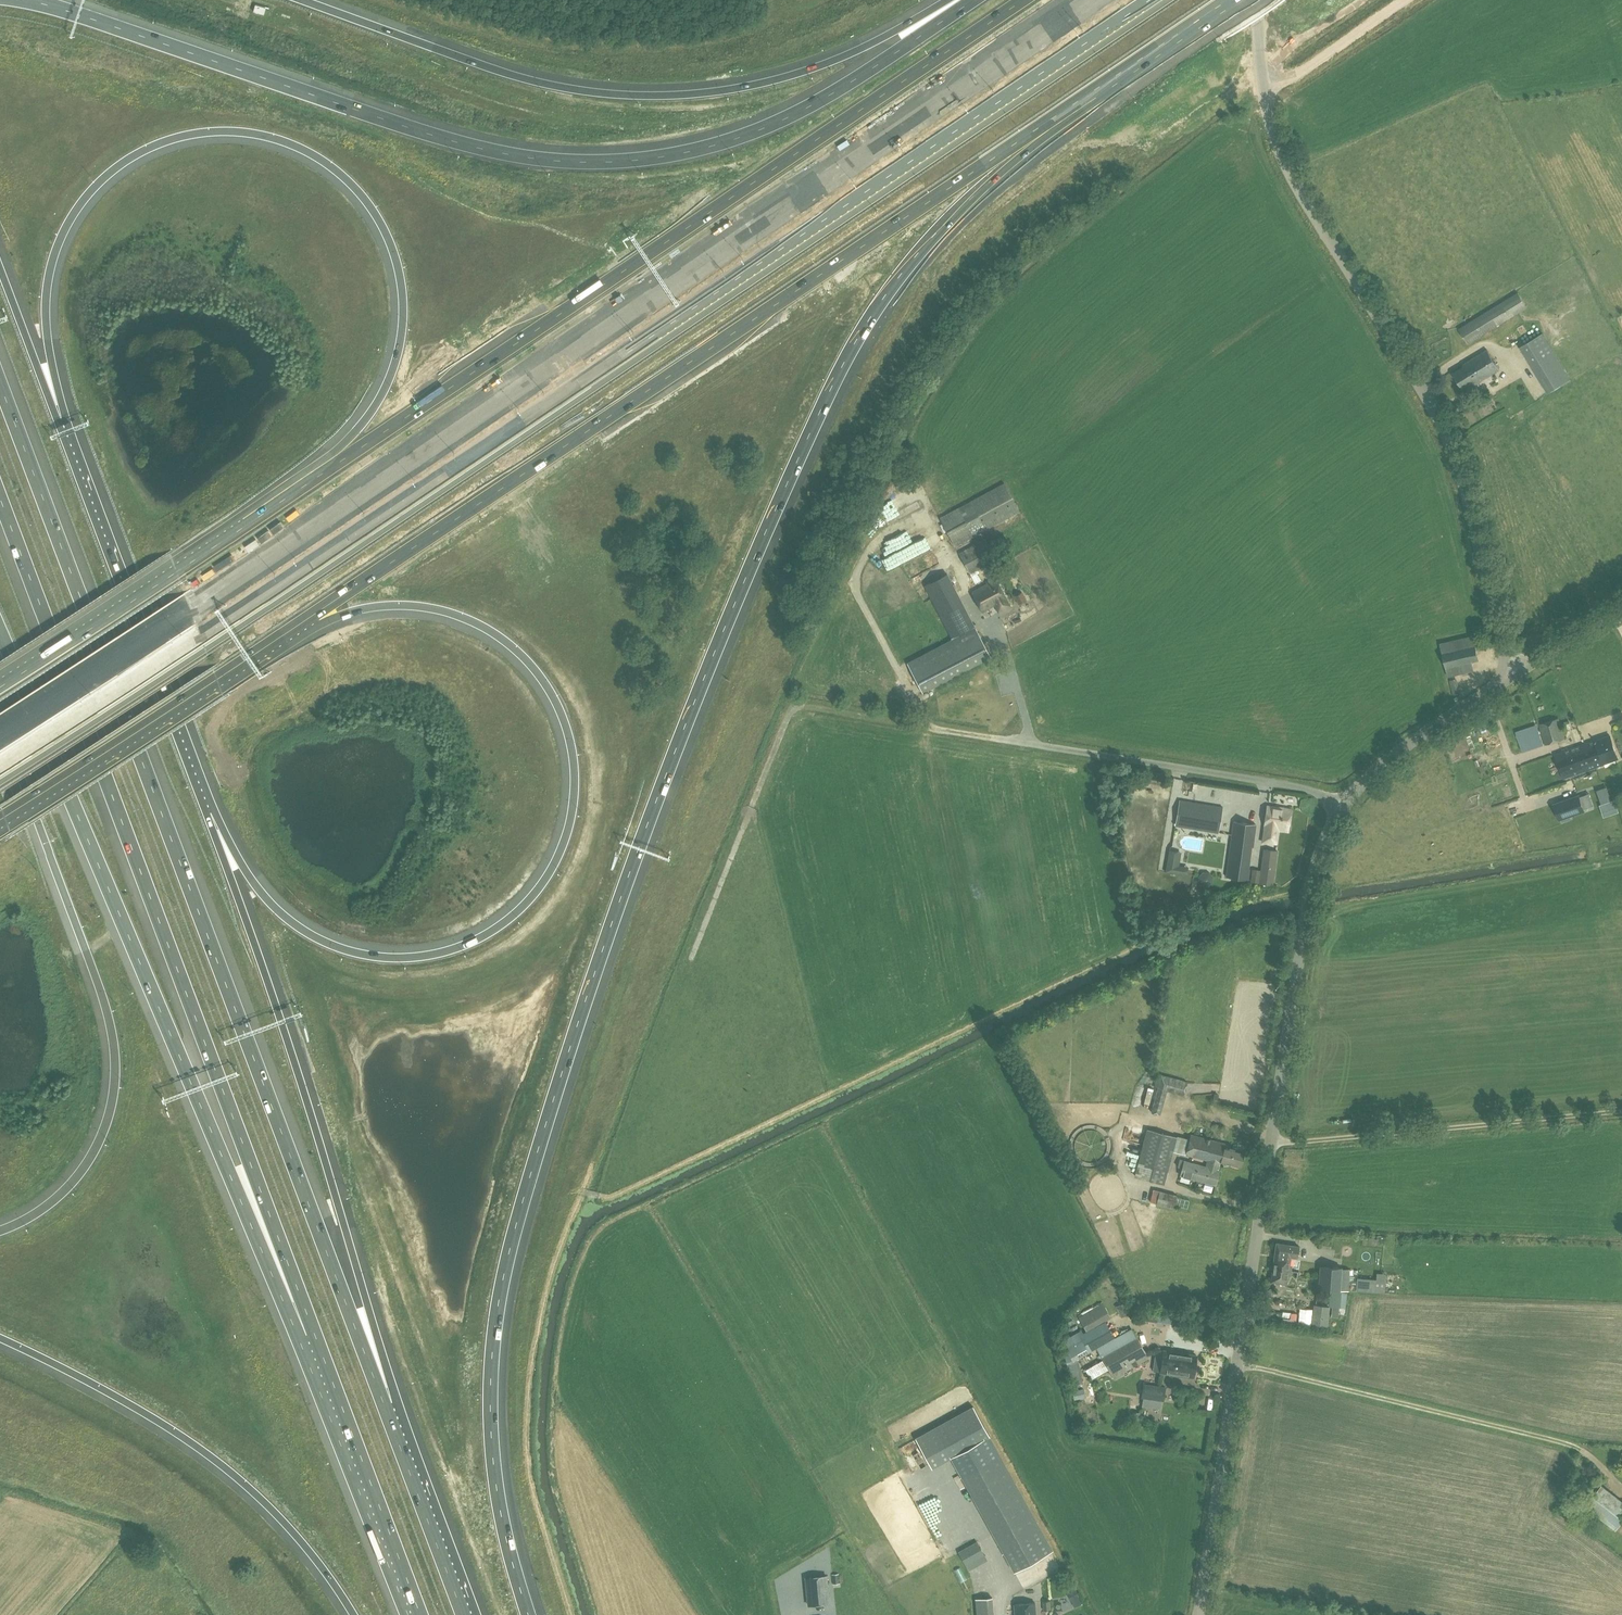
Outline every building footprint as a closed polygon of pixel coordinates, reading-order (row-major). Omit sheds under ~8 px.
[(266,7),(255,4),(253,11),(264,14),(266,7)] [(1518,292),(1482,314),(1458,329),(1467,344),(1528,308),(1518,292)] [(1543,334),(1520,346),(1531,366),(1554,353),(1543,334)] [(1475,385),(1499,369),(1487,349),(1464,364),(1465,365),(1453,372),(1464,389),(1474,383),(1475,385)] [(1554,353),(1531,366),(1548,395),(1570,382),(1554,353)] [(1023,511),(1007,482),(941,517),(957,546),(1023,511)] [(998,561),(986,538),(959,553),(970,574),(993,561),(994,564),(998,561)] [(924,586),(951,637),(975,626),(948,573),(924,586)] [(998,611),(1010,605),(1006,598),(995,577),(987,582),(988,583),(972,591),(982,611),(995,604),(998,611)] [(1014,595),(1019,604),(1027,599),(1022,591),(1014,595)] [(907,663),(923,692),(991,656),(976,627),(907,663)] [(1474,671),(1472,662),(1480,660),(1476,645),(1473,636),(1442,644),(1444,652),(1444,653),(1447,668),(1448,668),(1450,677),(1474,671)] [(1450,681),(1453,692),(1454,695),(1461,693),(1457,679),(1450,681)] [(1545,745),(1565,739),(1560,718),(1539,724),(1545,745)] [(1555,754),(1566,784),(1573,782),(1576,791),(1609,780),(1604,764),(1618,759),(1610,735),(1595,740),(1555,754)] [(1606,788),(1596,792),(1601,805),(1611,802),(1606,788)] [(1579,796),(1554,804),(1559,820),(1562,819),(1562,821),(1570,819),(1570,816),(1584,811),(1579,796)] [(1176,826),(1219,833),(1224,806),(1180,799),(1176,826)] [(1266,805),(1264,828),(1262,842),(1278,844),(1280,830),(1289,831),(1291,808),(1266,805)] [(1257,824),(1233,821),(1226,876),(1249,879),(1251,869),(1249,868),(1252,846),(1254,847),(1257,824)] [(1273,885),(1278,850),(1263,848),(1261,870),(1252,869),(1250,882),(1273,885)] [(1190,867),(1180,865),(1182,852),(1170,850),(1166,872),(1188,876),(1190,867)] [(1214,882),(1214,877),(1210,873),(1204,873),(1200,877),(1200,882),(1204,886),(1210,886),(1214,882)] [(1161,1074),(1151,1112),(1161,1115),(1167,1091),(1185,1095),(1188,1081),(1161,1074)] [(1165,1184),(1167,1175),(1177,1137),(1147,1128),(1135,1176),(1165,1184)] [(1207,1160),(1221,1163),(1221,1162),(1223,1162),(1223,1164),(1227,1165),(1228,1164),(1240,1166),(1244,1149),(1226,1145),(1226,1143),(1191,1133),(1185,1154),(1207,1160)] [(1180,1176),(1213,1184),(1216,1185),(1220,1170),(1220,1169),(1221,1163),(1207,1160),(1206,1166),(1184,1160),(1180,1159),(1178,1166),(1182,1167),(1180,1176)] [(1331,1245),(1332,1236),(1323,1235),(1322,1244),(1331,1245)] [(1276,1242),(1273,1267),(1291,1270),(1292,1266),(1290,1265),(1291,1257),(1298,1258),(1299,1246),(1276,1242)] [(1320,1266),(1319,1278),(1318,1288),(1341,1290),(1341,1279),(1342,1267),(1320,1266)] [(1291,1270),(1273,1267),(1270,1281),(1287,1284),(1288,1274),(1291,1275),(1291,1270)] [(1356,1291),(1377,1292),(1378,1279),(1385,1279),(1385,1273),(1377,1273),(1376,1279),(1357,1278),(1356,1291)] [(1345,1308),(1347,1292),(1331,1291),(1329,1306),(1332,1307),(1331,1316),(1338,1317),(1339,1307),(1345,1308)] [(1116,1306),(1121,1317),(1132,1312),(1126,1301),(1116,1306)] [(1310,1323),(1319,1324),(1327,1325),(1330,1307),(1312,1304),(1310,1323)] [(1186,1308),(1173,1327),(1181,1333),(1194,1314),(1186,1308)] [(1170,1323),(1171,1316),(1142,1311),(1141,1320),(1157,1323),(1157,1321),(1170,1323)] [(1146,1353),(1137,1338),(1132,1329),(1098,1348),(1106,1361),(1112,1372),(1146,1353)] [(1193,1377),(1197,1355),(1165,1350),(1162,1372),(1193,1377)] [(1166,1386),(1143,1383),(1141,1397),(1164,1400),(1166,1386)] [(1080,1389),(1072,1390),(1074,1399),(1082,1398),(1080,1389)] [(1000,1454),(990,1437),(951,1458),(961,1476),(1000,1454)] [(1053,1550),(1000,1454),(961,1476),(1014,1572),(1053,1550)] [(1621,1523),(1621,1500),(1602,1485),(1585,1507),(1616,1531),(1621,1523)] [(977,1542),(958,1551),(966,1565),(975,1560),(978,1565),(987,1560),(977,1542)] [(829,1603),(826,1576),(806,1578),(809,1605),(829,1603)] [(1015,1614),(1036,1614),(1035,1602),(1014,1604),(1015,1614)]
